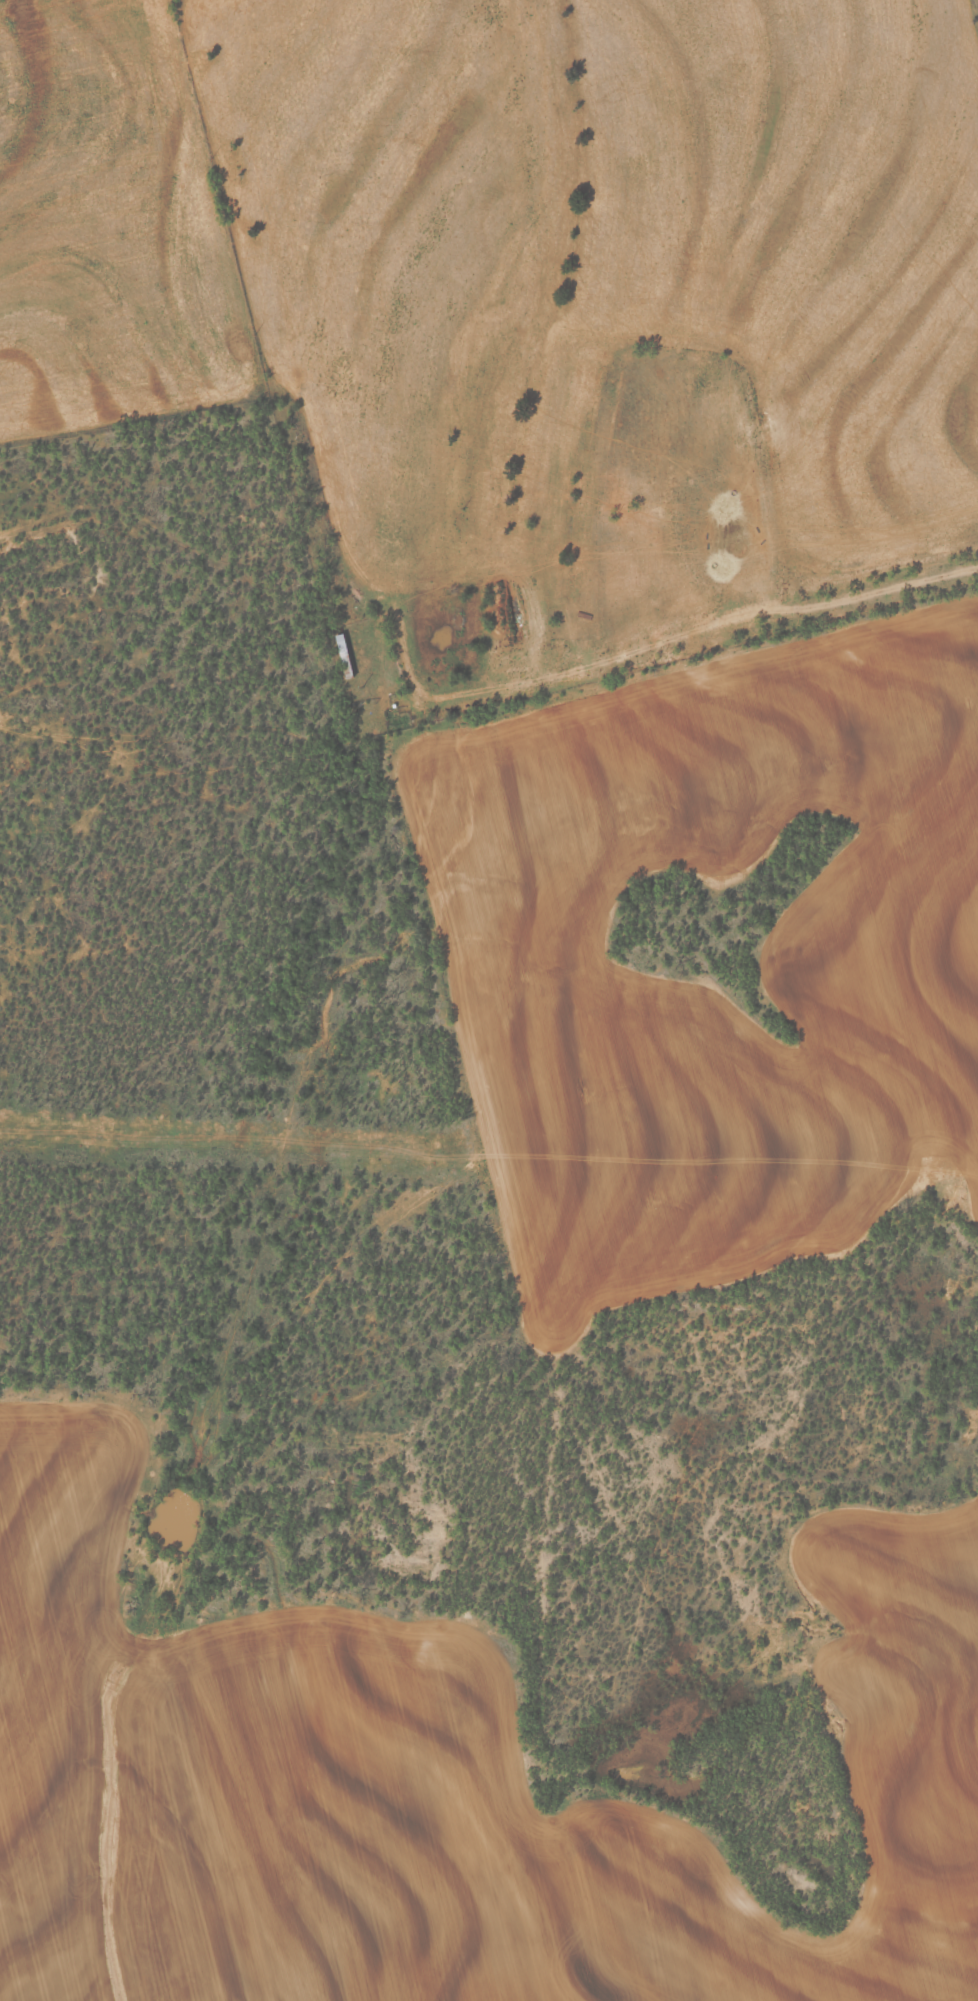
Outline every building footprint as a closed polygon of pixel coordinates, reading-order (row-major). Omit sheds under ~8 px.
[(347,679),(356,676),(345,633),(335,636),(347,679)]
